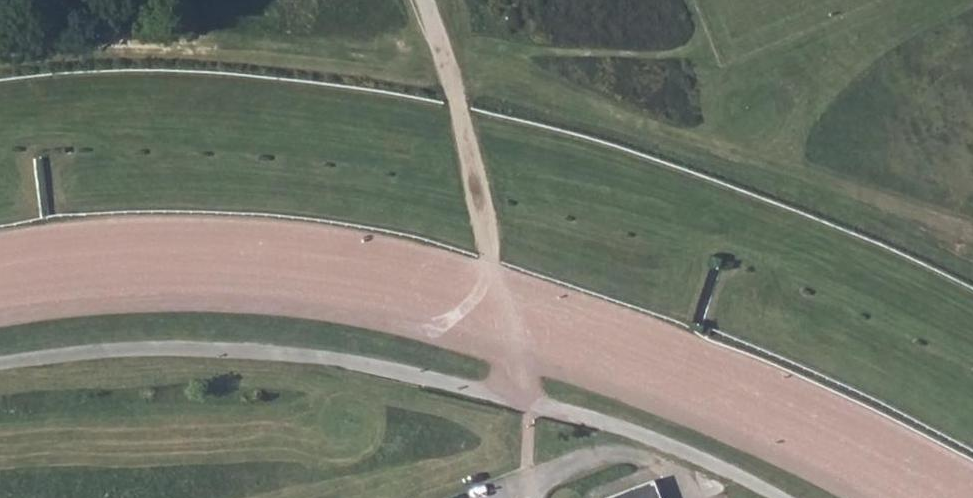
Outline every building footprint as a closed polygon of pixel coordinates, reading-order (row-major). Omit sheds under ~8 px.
[(655,482),(611,497),(661,497),(655,482)]
